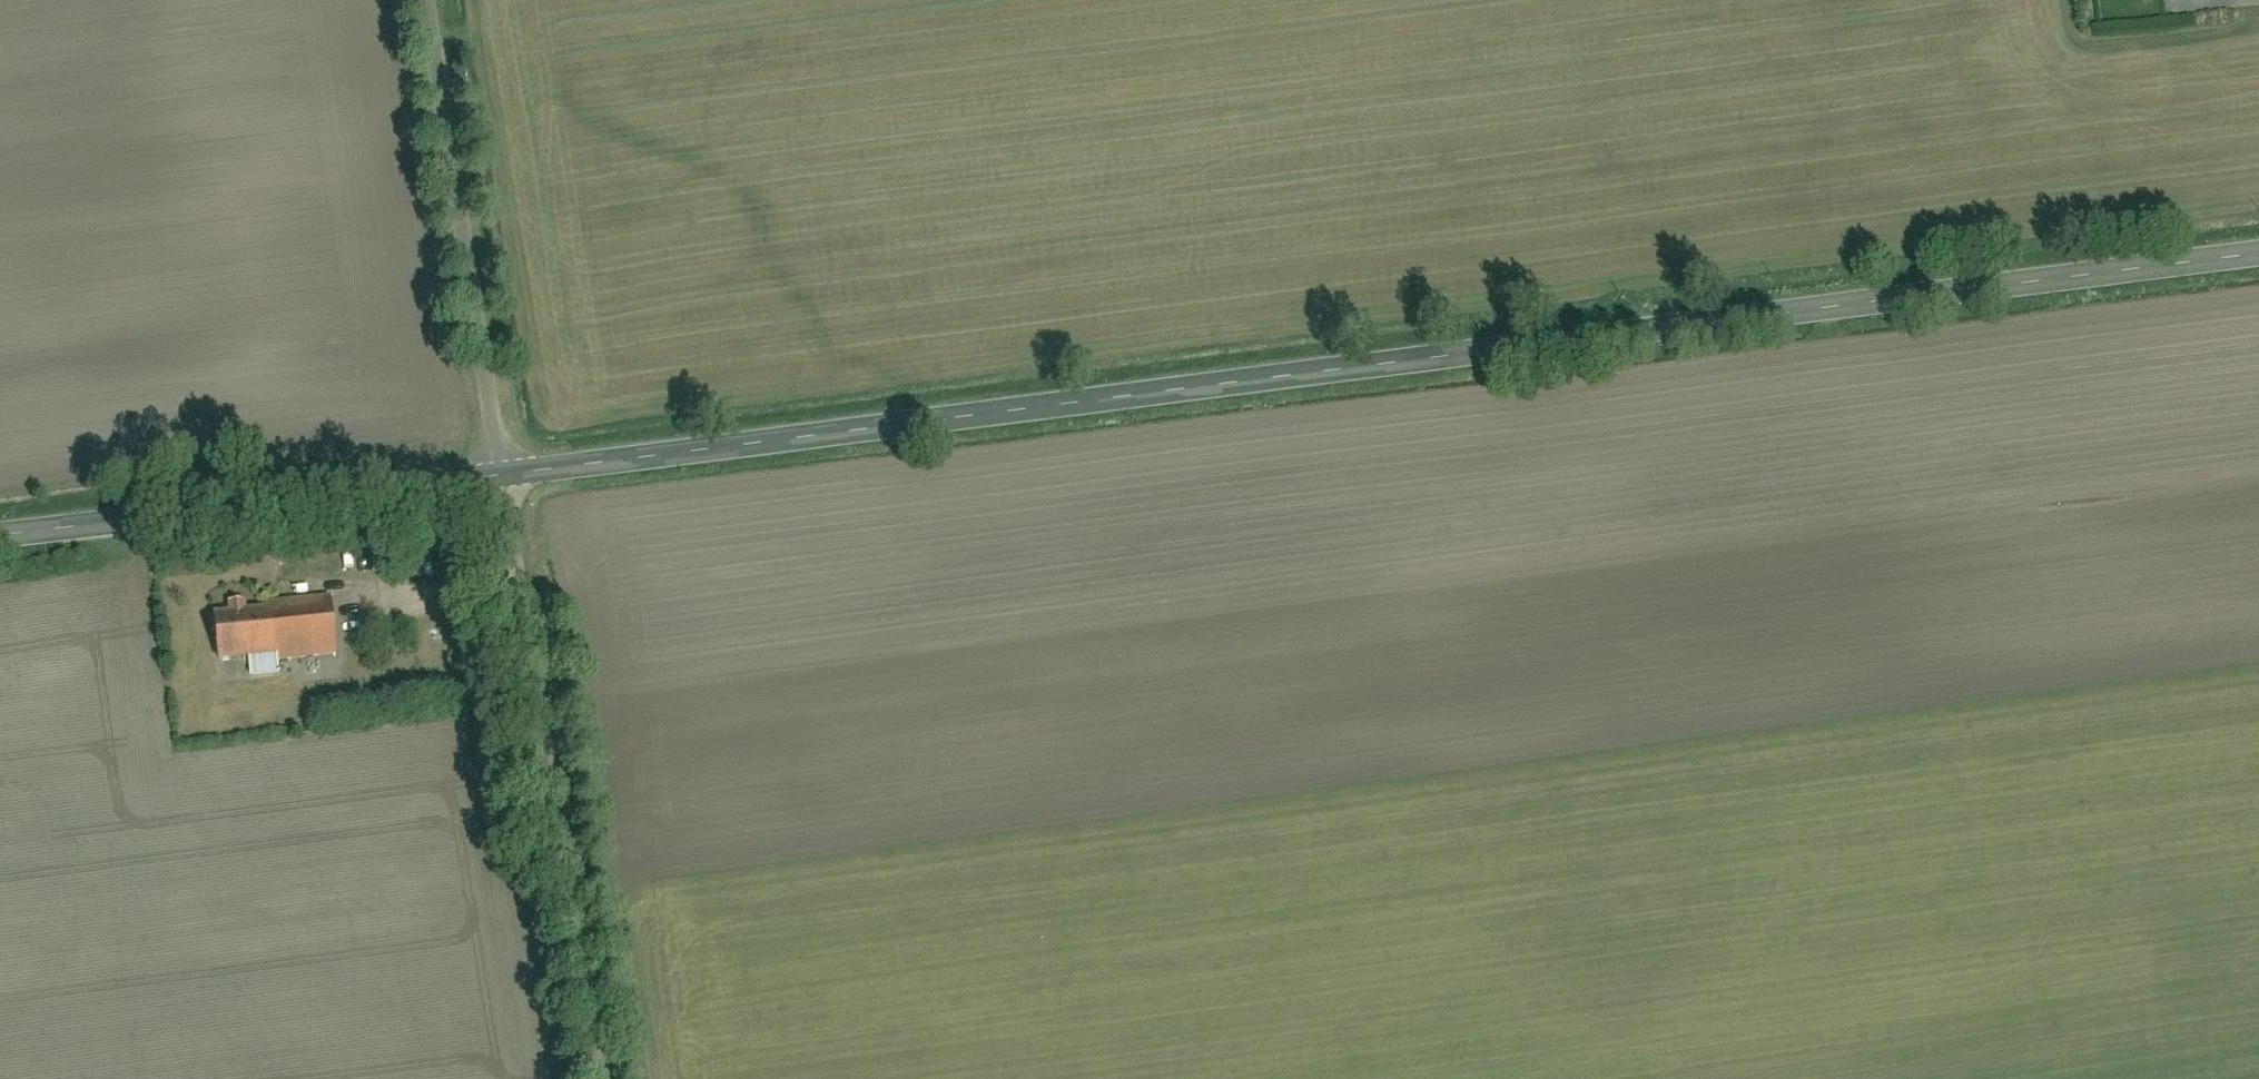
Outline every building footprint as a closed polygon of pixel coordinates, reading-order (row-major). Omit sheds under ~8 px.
[(205,603),(208,669),(325,664),(322,599),(205,603)]
